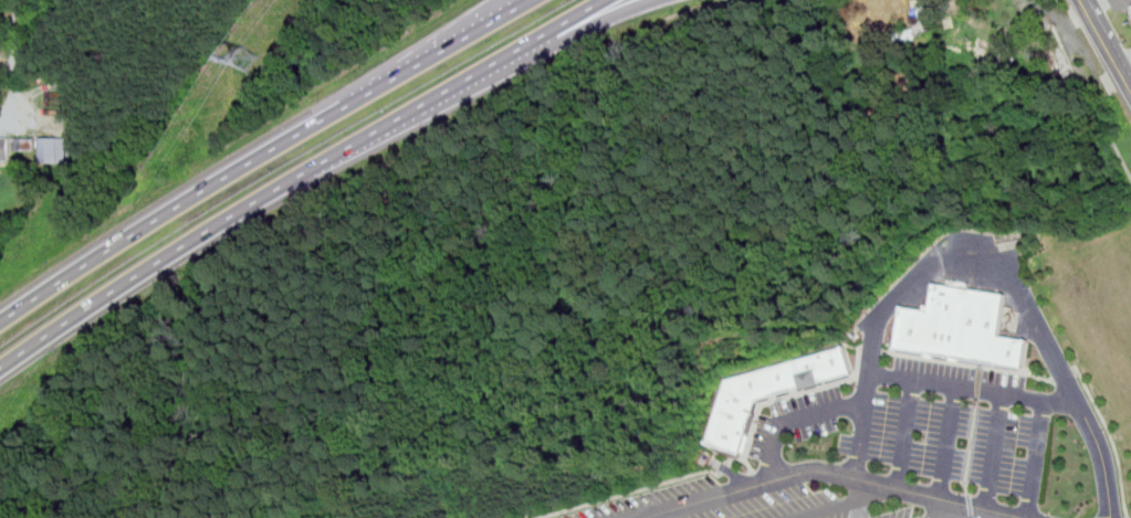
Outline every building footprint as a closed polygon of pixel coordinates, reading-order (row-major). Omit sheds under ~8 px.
[(914,0),(864,0),(867,18),(915,10),(914,0)] [(1062,82),(1077,75),(1064,44),(1048,51),(1062,82)] [(10,161),(10,136),(0,136),(0,161),(10,161)] [(14,148),(14,138),(32,139),(32,149),(14,148)] [(40,138),(65,138),(65,162),(40,162),(40,138)] [(901,347),(908,306),(934,310),(939,283),(1008,294),(1002,335),(1029,339),(1025,367),(901,347)] [(849,346),(857,372),(763,399),(745,453),(713,442),(733,379),(849,346)]
